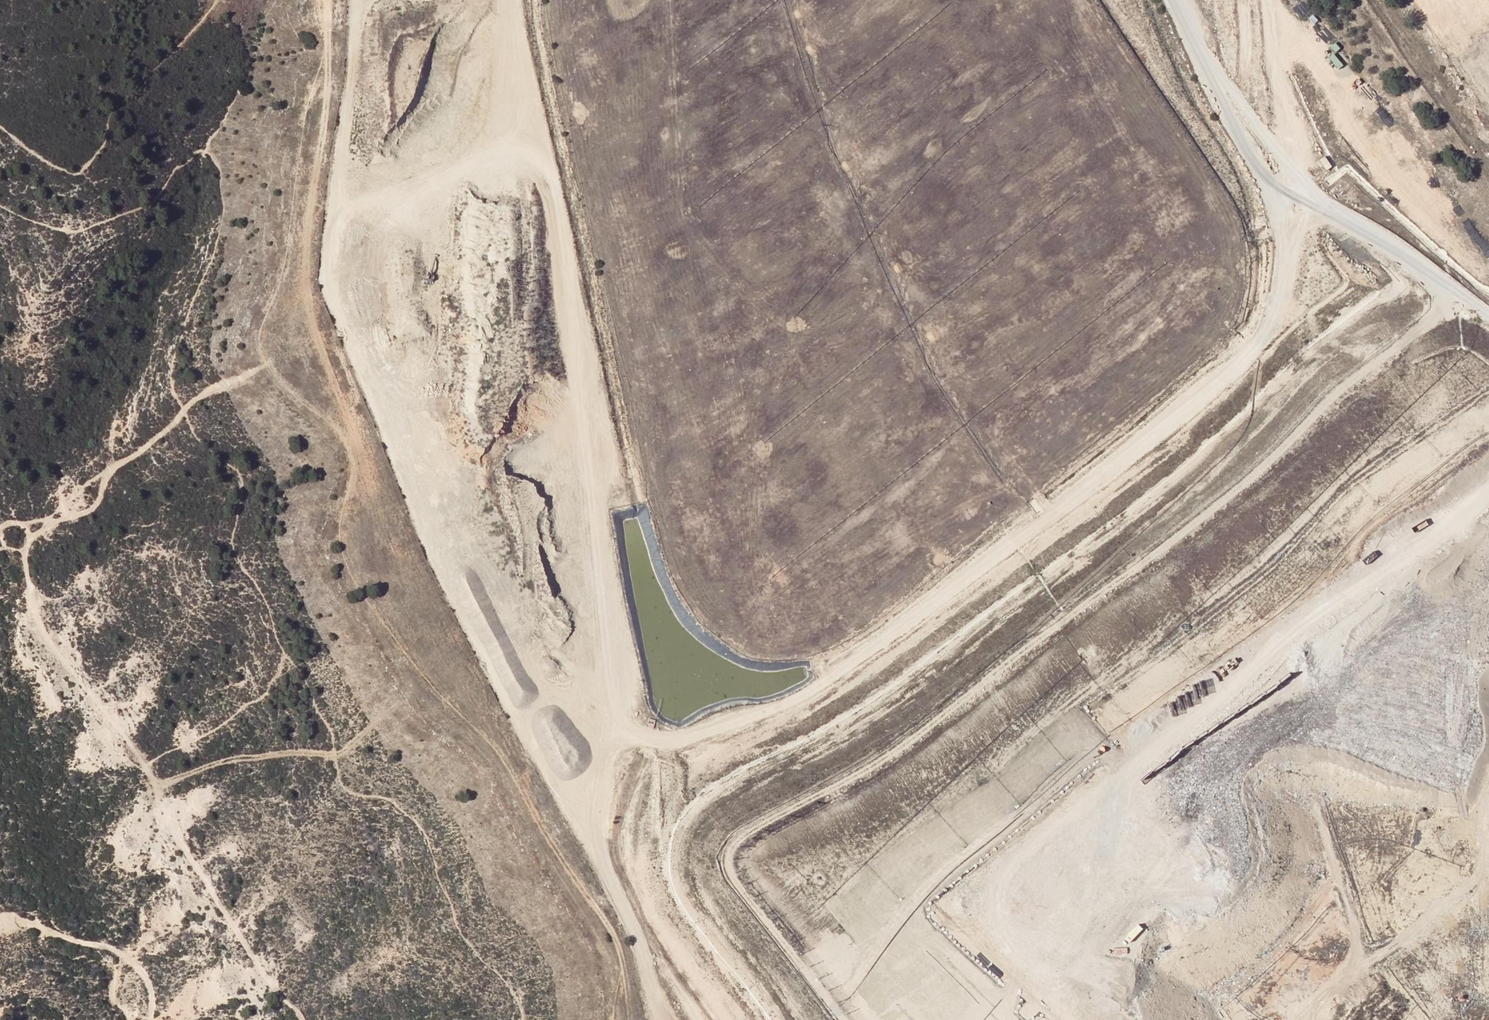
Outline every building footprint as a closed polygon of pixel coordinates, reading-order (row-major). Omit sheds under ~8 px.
[(1325,157),(1319,161),(1326,172),(1332,168),(1325,157)] [(1036,498),(1030,501),(1037,514),(1042,511),(1036,498)]
